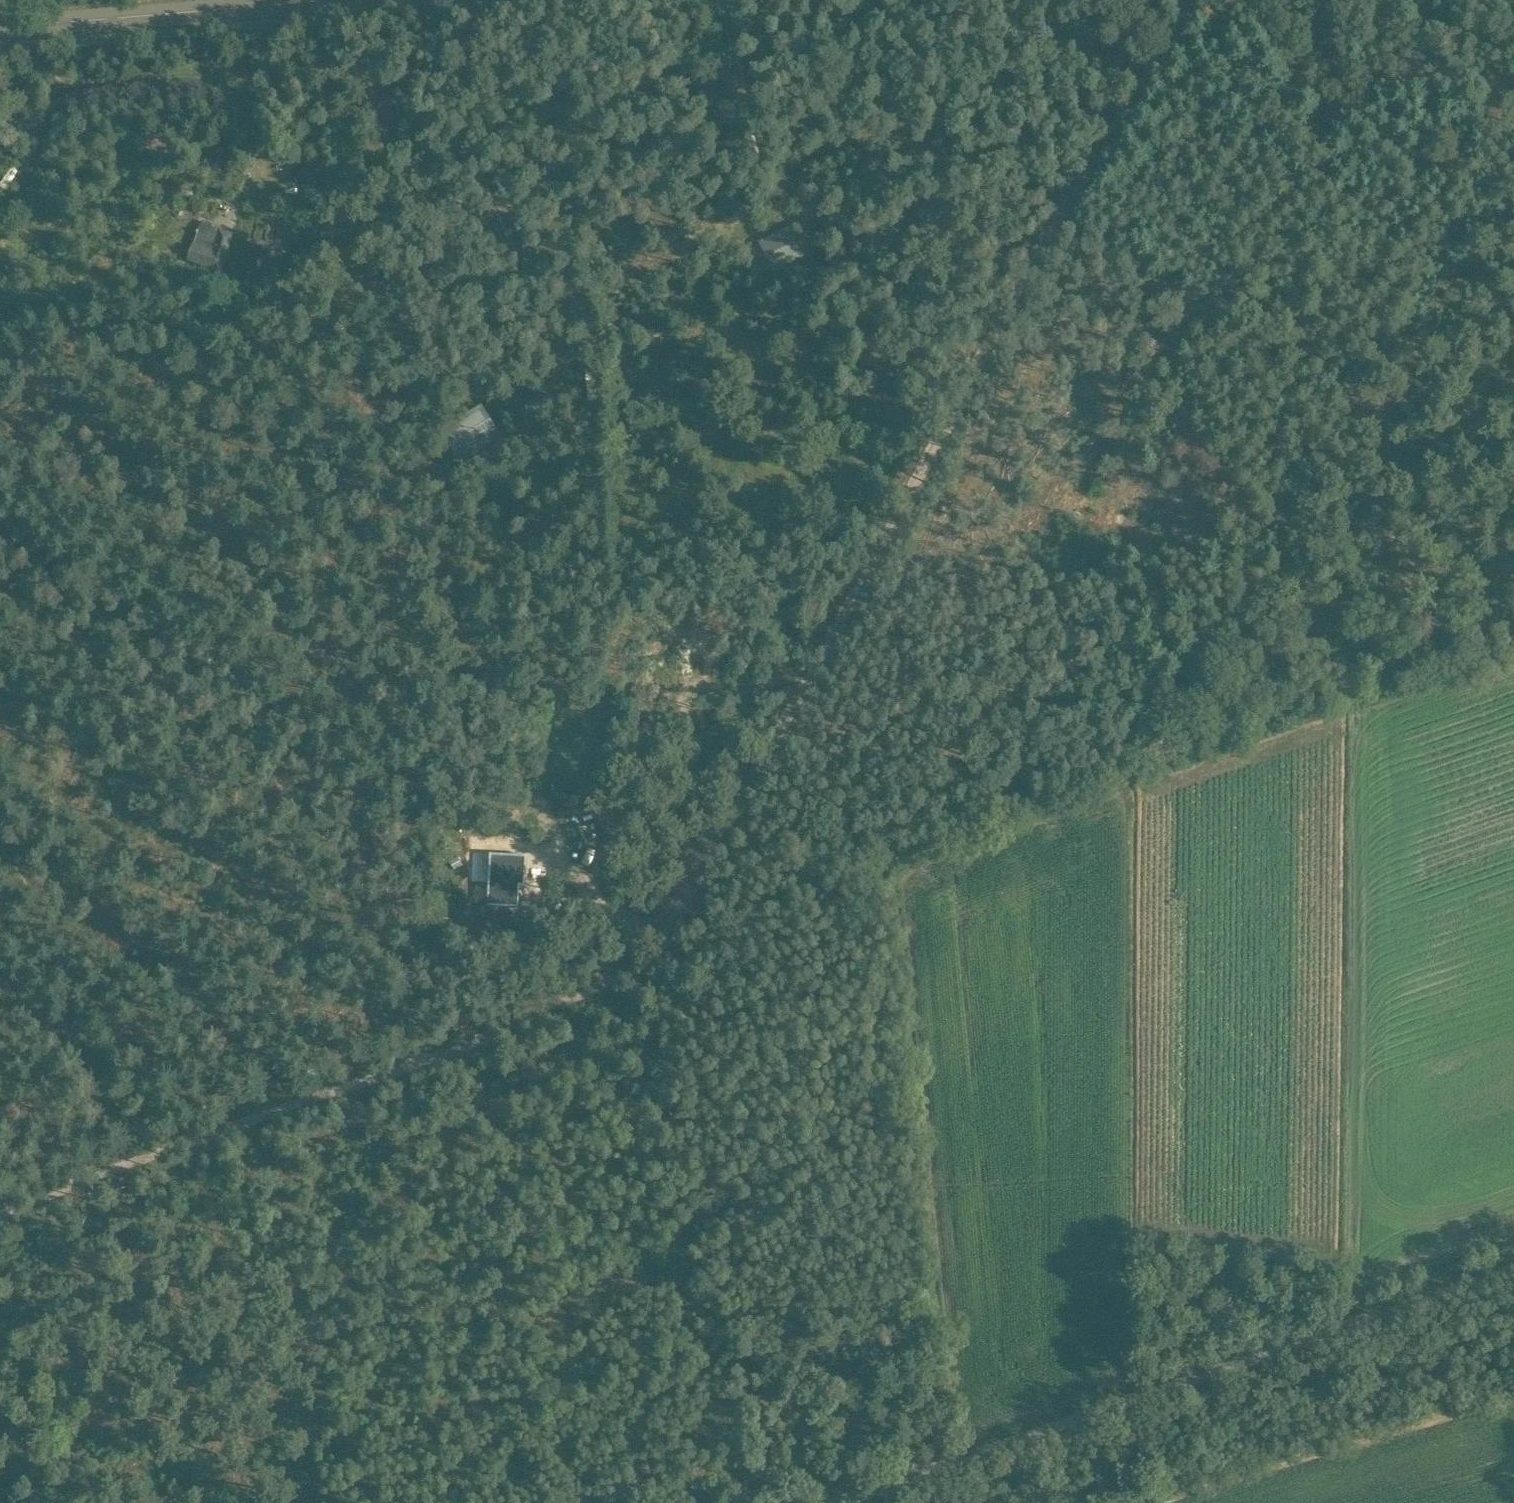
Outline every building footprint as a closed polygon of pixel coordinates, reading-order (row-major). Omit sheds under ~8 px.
[(223,229),(221,228),(222,226),(202,219),(187,261),(207,268),(208,265),(220,270),(233,236),(222,232),(223,229)] [(759,242),(774,271),(813,252),(798,222),(759,242)] [(477,413),(445,431),(452,444),(484,426),(477,413)] [(490,854),(487,906),(518,907),(519,886),(525,886),(526,856),(490,854)]
